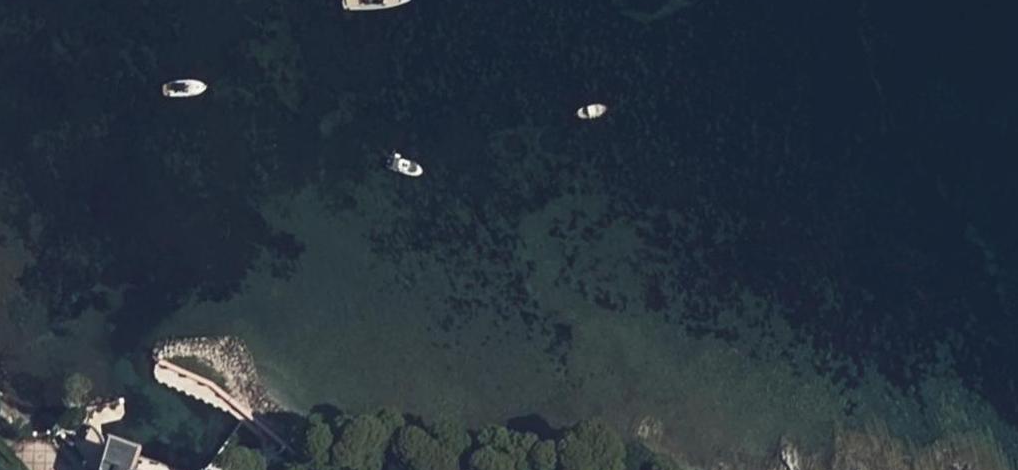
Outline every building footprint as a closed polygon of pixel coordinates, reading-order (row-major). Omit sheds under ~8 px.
[(110,452),(80,441),(72,447),(89,469),(103,469),(110,452)] [(110,452),(103,469),(161,469),(110,452)]
